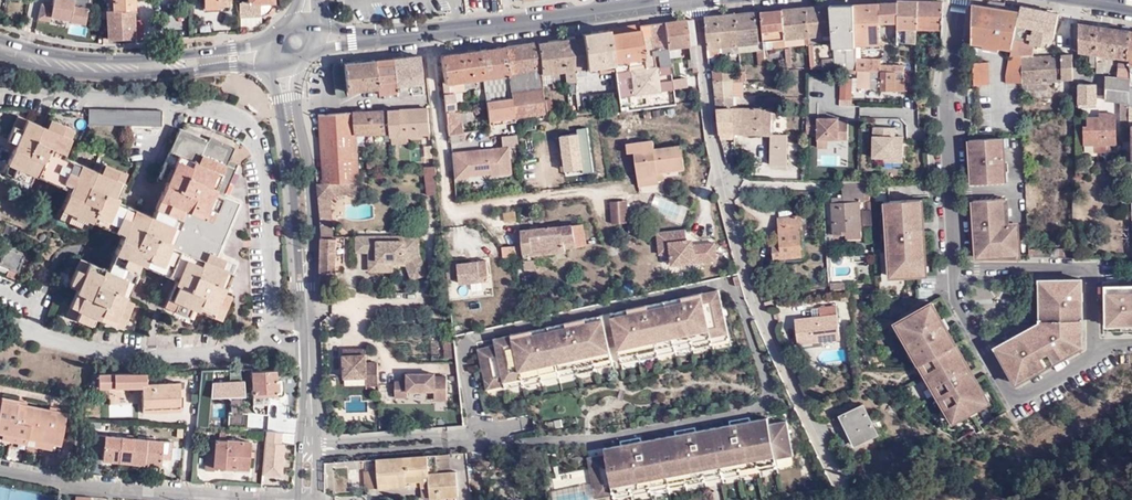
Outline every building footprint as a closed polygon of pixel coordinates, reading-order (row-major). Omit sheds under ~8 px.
[(106,38),(143,38),(143,20),(134,20),(133,0),(106,0),(106,38)] [(239,18),(260,17),(263,15),(268,13),(270,10),(271,3),(271,0),(247,0),(247,3),(239,3),(239,18)] [(917,28),(918,1),(897,0),(897,2),(897,22),(897,28),(917,28)] [(941,29),(942,1),(918,1),(917,28),(941,29)] [(889,23),(889,2),(853,4),(854,7),(855,45),(880,44),(880,23),(889,23)] [(897,22),(897,2),(889,2),(889,23),(897,22)] [(987,45),(987,7),(973,4),(973,43),(987,45)] [(829,9),(829,5),(806,8),(808,37),(817,36),(832,34),(829,9)] [(1010,55),(1022,54),(1033,54),(1034,46),(1029,45),(1030,42),(1023,41),(1027,26),(1033,28),(1054,32),(1057,20),(1058,13),(1022,5),(1020,12),(1015,33),(1014,39),(1012,49),(1010,55)] [(855,45),(854,7),(829,9),(832,34),(832,43),(835,71),(856,71),(855,59),(855,45)] [(1015,33),(1020,12),(987,7),(987,45),(1012,49),(1014,39),(1015,33)] [(808,37),(806,8),(782,10),(784,39),(795,38),(803,37),(808,37)] [(784,39),(782,10),(760,12),(763,41),(784,39)] [(756,12),(735,14),(738,45),(759,43),(759,41),(756,12)] [(738,45),(735,14),(718,16),(721,46),(721,53),(738,52),(738,45)] [(721,46),(718,16),(705,17),(708,47),(721,46)] [(692,19),(663,23),(667,49),(688,46),(690,59),(687,59),(688,68),(693,67),(693,72),(699,72),(692,19)] [(667,49),(663,23),(639,26),(638,25),(608,29),(614,71),(617,92),(619,112),(631,110),(624,61),(629,60),(634,95),(659,92),(657,78),(660,78),(659,67),(669,66),(667,49)] [(1096,63),(1096,54),(1096,26),(1080,24),(1078,24),(1079,52),(1089,54),(1089,68),(1096,68),(1096,74),(1103,74),(1103,63),(1096,63)] [(1130,31),(1096,26),(1096,54),(1119,58),(1126,59),(1130,31)] [(917,36),(917,28),(897,28),(897,42),(902,42),(909,42),(916,42),(917,36)] [(1029,45),(1034,46),(1043,48),(1045,42),(1051,42),(1054,32),(1033,28),(1030,42),(1029,45)] [(614,71),(608,29),(590,32),(596,67),(599,66),(600,73),(614,71)] [(590,32),(580,33),(586,68),(586,69),(596,67),(590,32)] [(586,68),(580,33),(573,35),(573,39),(559,41),(563,68),(564,71),(565,80),(566,86),(574,85),(573,78),(575,78),(574,70),(586,68)] [(817,36),(808,37),(808,44),(813,44),(818,44),(817,36)] [(795,38),(784,39),(785,46),(795,45),(795,38)] [(785,46),(784,39),(763,41),(763,48),(785,46)] [(563,68),(559,41),(536,44),(542,84),(551,83),(550,73),(564,71),(563,68)] [(763,48),(763,41),(759,41),(759,43),(759,50),(756,50),(757,66),(765,67),(763,48)] [(533,42),(505,46),(512,97),(514,117),(543,113),(533,42)] [(759,43),(738,45),(738,52),(756,50),(759,50),(759,43)] [(835,71),(832,43),(820,43),(823,70),(835,71)] [(505,46),(479,50),(484,86),(485,97),(486,101),(512,97),(505,46)] [(484,86),(479,50),(441,56),(445,83),(443,83),(448,135),(450,135),(458,134),(477,131),(476,120),(470,121),(469,107),(456,109),(454,94),(463,93),(462,89),(475,87),(484,86)] [(1022,83),(1022,57),(1022,54),(1010,55),(1009,55),(1006,75),(1007,83),(1022,83)] [(1072,80),(1072,54),(1033,57),(1022,57),(1022,83),(1023,84),(1027,84),(1061,82),(1061,80),(1072,80)] [(419,56),(392,59),(396,93),(396,97),(422,94),(419,56)] [(881,58),(855,59),(856,71),(859,71),(870,71),(904,72),(904,65),(881,65),(881,58)] [(1105,102),(1121,103),(1128,103),(1128,99),(1128,92),(1128,87),(1129,87),(1129,65),(1129,60),(1126,59),(1119,58),(1116,78),(1105,77),(1105,102)] [(374,62),(377,89),(378,95),(396,93),(392,59),(384,61),(374,62)] [(374,62),(344,64),(344,75),(338,75),(340,92),(377,89),(374,62)] [(989,62),(973,62),(975,85),(990,84),(989,62)] [(713,64),(713,69),(714,81),(733,82),(732,72),(732,68),(718,68),(718,63),(713,64)] [(671,79),(669,66),(659,67),(660,78),(663,95),(674,94),(673,91),(673,89),(671,79)] [(586,69),(586,68),(574,70),(575,78),(587,76),(586,69)] [(550,73),(551,83),(565,80),(564,71),(550,73)] [(733,82),(741,81),(740,71),(732,72),(733,82)] [(910,91),(911,72),(904,72),(870,71),(859,71),(858,88),(881,89),(881,90),(910,91)] [(673,89),(687,87),(686,77),(671,79),(673,89)] [(841,78),(840,99),(851,100),(852,79),(841,78)] [(733,82),(714,81),(717,109),(733,109),(733,106),(733,97),(733,82)] [(733,82),(733,97),(742,97),(741,82),(733,82)] [(1095,103),(1095,97),(1095,85),(1078,85),(1078,104),(1095,103)] [(485,97),(484,86),(475,87),(477,98),(485,97)] [(609,99),(608,94),(590,97),(592,110),(599,109),(598,100),(609,99)] [(636,110),(675,104),(674,94),(663,95),(635,99),(636,110)] [(514,117),(512,97),(486,101),(488,120),(514,117)] [(551,100),(544,101),(547,116),(554,115),(551,100)] [(1121,103),(1120,124),(1129,124),(1128,114),(1128,103),(1121,103)] [(771,133),(771,109),(739,108),(733,109),(734,133),(771,133)] [(429,109),(390,111),(391,133),(391,136),(393,136),(409,135),(431,135),(429,109)] [(717,109),(720,133),(734,133),(733,109),(717,109)] [(89,125),(125,126),(132,126),(162,126),(162,111),(89,110),(89,125)] [(320,115),(323,184),(348,183),(357,182),(360,182),(357,134),(391,133),(390,111),(320,115)] [(1083,126),(1083,143),(1093,143),(1105,143),(1115,143),(1114,113),(1105,113),(1105,112),(1104,112),(1104,116),(1099,116),(1087,116),(1087,126),(1083,126)] [(114,231),(125,205),(116,202),(128,175),(104,164),(100,173),(63,157),(74,129),(49,119),(45,128),(18,116),(9,136),(18,140),(13,152),(4,172),(30,182),(33,175),(70,190),(59,217),(83,227),(87,220),(114,231)] [(847,140),(848,123),(838,123),(838,121),(838,118),(818,118),(818,116),(807,116),(807,133),(817,133),(817,139),(827,139),(847,140)] [(152,216),(134,209),(122,235),(111,262),(136,273),(140,264),(176,279),(165,306),(193,318),(196,309),(221,320),(231,297),(222,293),(234,265),(216,257),(239,204),(223,197),(236,164),(228,160),(234,147),(210,137),(208,141),(180,129),(160,177),(167,181),(152,216)] [(409,135),(393,136),(393,144),(409,144),(409,135)] [(18,140),(9,136),(5,147),(13,152),(18,140)] [(786,138),(770,137),(770,165),(786,165),(786,138)] [(998,138),(976,139),(979,183),(988,182),(1001,182),(1000,172),(997,173),(997,169),(1000,169),(1000,168),(1003,168),(1002,147),(999,147),(998,138)] [(817,139),(817,147),(827,147),(827,139),(817,139)] [(979,183),(976,139),(968,139),(970,165),(975,165),(975,169),(970,169),(971,184),(979,183)] [(653,173),(657,173),(663,172),(684,170),(682,146),(654,149),(654,141),(626,144),(628,153),(634,153),(638,180),(654,177),(653,173)] [(1093,143),(1093,151),(1106,151),(1105,143),(1093,143)] [(439,194),(436,166),(425,167),(428,195),(439,194)] [(658,181),(657,173),(653,173),(654,177),(638,180),(638,187),(658,185),(658,181)] [(870,180),(843,180),(844,195),(840,195),(839,198),(840,203),(833,203),(834,233),(846,233),(848,233),(847,230),(861,230),(861,201),(865,201),(866,192),(871,192),(870,180)] [(357,182),(348,183),(349,194),(358,194),(357,182)] [(323,184),(319,184),(322,230),(322,233),(333,234),(331,200),(336,194),(349,194),(348,183),(323,184)] [(980,220),(983,257),(985,257),(985,253),(996,253),(1008,253),(1008,257),(1018,258),(1016,223),(1007,224),(1006,213),(1001,214),(1001,208),(1005,208),(1005,198),(979,200),(980,215),(980,220)] [(889,276),(920,274),(919,265),(924,265),(922,229),(917,229),(916,222),(921,222),(920,199),(884,201),(889,276)] [(980,215),(979,200),(972,200),(973,215),(980,215)] [(626,201),(611,202),(615,224),(619,224),(618,210),(627,210),(626,201)] [(134,209),(125,205),(114,231),(122,235),(134,209)] [(628,223),(627,210),(618,210),(619,224),(628,223)] [(866,225),(874,225),(872,210),(864,210),(866,225)] [(635,222),(643,222),(643,216),(639,216),(639,214),(634,214),(635,222)] [(805,256),(802,216),(779,217),(780,244),(773,245),(774,259),(805,256)] [(975,257),(983,257),(980,220),(973,220),(975,257)] [(523,254),(586,246),(583,225),(519,232),(523,254)] [(629,234),(640,232),(639,225),(628,227),(629,234)] [(862,238),(861,230),(847,230),(848,233),(846,233),(846,238),(862,238)] [(333,234),(322,233),(321,299),(321,302),(336,303),(337,238),(333,238),(333,234)] [(370,252),(370,237),(357,237),(357,252),(370,252)] [(379,237),(370,237),(370,252),(373,252),(373,258),(370,258),(370,271),(393,271),(393,265),(393,260),(406,261),(407,264),(412,279),(426,274),(419,252),(419,237),(405,237),(404,241),(379,241),(379,237)] [(7,247),(0,264),(0,266),(17,273),(25,255),(7,247)] [(502,247),(503,257),(516,256),(515,247),(502,247)] [(823,259),(822,249),(811,250),(812,259),(823,259)] [(1051,250),(1028,250),(1028,258),(1051,258),(1051,250)] [(125,299),(132,282),(108,271),(80,259),(70,283),(79,287),(71,306),(81,311),(77,319),(90,326),(94,318),(122,329),(134,303),(125,299)] [(132,282),(136,273),(111,262),(108,271),(132,282)] [(17,274),(9,271),(6,277),(14,281),(17,274)] [(1076,310),(1081,309),(1080,280),(1039,281),(1040,301),(1044,301),(1044,311),(1046,310),(1076,310)] [(767,284),(757,287),(762,303),(772,299),(767,284)] [(1131,308),(1131,286),(1125,286),(1125,289),(1117,289),(1117,286),(1105,286),(1105,308),(1131,308)] [(638,350),(728,334),(718,289),(700,293),(701,296),(694,298),(694,294),(634,307),(635,311),(631,312),(638,350)] [(952,422),(968,413),(967,410),(974,406),(975,409),(985,403),(981,396),(983,394),(975,379),(974,380),(972,379),(971,380),(971,379),(966,381),(964,377),(971,373),(960,352),(958,353),(953,344),(955,343),(945,326),(941,329),(938,322),(941,320),(931,302),(899,320),(906,333),(902,335),(952,422)] [(813,338),(813,342),(840,338),(836,305),(820,307),(820,308),(821,316),(813,317),(796,320),(797,340),(813,338)] [(821,316),(820,308),(812,309),(813,317),(821,316)] [(1105,308),(1105,320),(1119,320),(1119,325),(1131,325),(1131,320),(1131,308),(1105,308)] [(628,313),(627,309),(609,312),(612,326),(616,344),(619,358),(639,354),(638,350),(631,312),(628,313)] [(1076,319),(1076,310),(1046,310),(1046,320),(1044,320),(1043,324),(1039,324),(1039,331),(1034,330),(1030,333),(1030,332),(1014,340),(1015,342),(1010,345),(1009,343),(996,350),(1007,369),(1016,383),(1027,376),(1026,375),(1036,370),(1034,365),(1043,361),(1040,357),(1048,352),(1052,361),(1061,356),(1061,354),(1074,347),(1073,337),(1071,337),(1071,330),(1072,330),(1073,319),(1076,319)] [(611,360),(608,346),(604,327),(601,314),(583,318),(584,322),(578,323),(577,320),(518,332),(519,336),(512,337),(511,334),(493,338),(495,344),(477,348),(486,387),(503,383),(611,360)] [(1078,319),(1076,319),(1073,319),(1072,330),(1071,330),(1071,337),(1073,337),(1074,347),(1061,354),(1061,356),(1062,357),(1078,348),(1078,319)] [(895,322),(902,335),(906,333),(899,320),(895,322)] [(1039,331),(1039,324),(1035,324),(1028,329),(1030,332),(1030,333),(1034,330),(1039,331)] [(608,346),(616,344),(612,326),(604,327),(608,346)] [(1030,332),(1028,329),(1013,337),(1014,340),(1030,332)] [(728,334),(638,350),(639,354),(728,334)] [(639,354),(640,359),(656,355),(693,347),(711,344),(711,343),(729,339),(728,334),(639,354)] [(1009,343),(1008,340),(995,347),(996,350),(1009,343)] [(366,385),(378,386),(378,363),(367,363),(367,355),(356,355),(356,349),(344,350),(344,378),(366,377),(366,385)] [(639,359),(640,359),(639,354),(619,358),(620,362),(638,358),(639,359)] [(612,364),(611,360),(503,383),(504,385),(504,388),(522,384),(522,385),(540,381),(540,380),(577,372),(577,373),(595,369),(594,368),(612,364)] [(1034,365),(1036,370),(1037,371),(1045,366),(1043,361),(1034,365)] [(1015,383),(1016,383),(1007,369),(1015,383)] [(276,380),(276,371),(253,372),(254,404),(268,403),(268,392),(277,392),(278,395),(280,395),(284,394),(284,380),(276,380)] [(232,372),(223,372),(223,395),(233,395),(232,372)] [(974,380),(975,379),(971,373),(964,377),(966,381),(971,379),(971,380),(972,379),(974,380)] [(142,385),(146,385),(145,374),(98,376),(98,389),(142,387),(142,385)] [(179,384),(146,385),(142,385),(142,387),(143,410),(180,408),(179,384)] [(1,402),(0,406),(0,435),(2,435),(52,446),(60,448),(66,415),(58,413),(49,412),(26,407),(1,402)] [(855,444),(876,434),(863,405),(842,415),(855,444)] [(676,434),(655,438),(663,482),(775,462),(775,458),(792,455),(786,420),(768,423),(767,417),(749,420),(750,424),(743,425),(742,421),(683,432),(683,437),(676,437),(676,434)] [(52,446),(2,435),(0,441),(50,452),(52,446)] [(132,463),(134,439),(94,435),(92,452),(103,453),(103,460),(132,463)] [(602,465),(607,495),(615,494),(614,492),(663,482),(655,438),(628,443),(628,446),(622,448),(621,444),(604,447),(605,454),(607,464),(602,465)] [(172,443),(134,439),(132,463),(161,466),(161,460),(171,460),(172,443)] [(250,442),(215,440),(214,454),(206,454),(205,471),(213,472),(213,467),(248,469),(250,442)] [(422,486),(423,499),(472,499),(466,453),(377,459),(379,484),(422,482),(422,486)] [(602,465),(599,455),(587,457),(589,467),(602,465)] [(368,487),(379,487),(379,484),(377,459),(367,459),(368,487)] [(663,482),(664,487),(669,486),(669,487),(687,484),(687,483),(723,476),(723,477),(741,474),(741,473),(776,466),(775,462),(663,482)] [(595,497),(607,495),(602,465),(589,467),(595,497)] [(590,482),(551,490),(552,499),(593,499),(590,482)] [(633,493),(664,487),(663,482),(614,492),(615,494),(615,497),(633,494),(633,493)]
